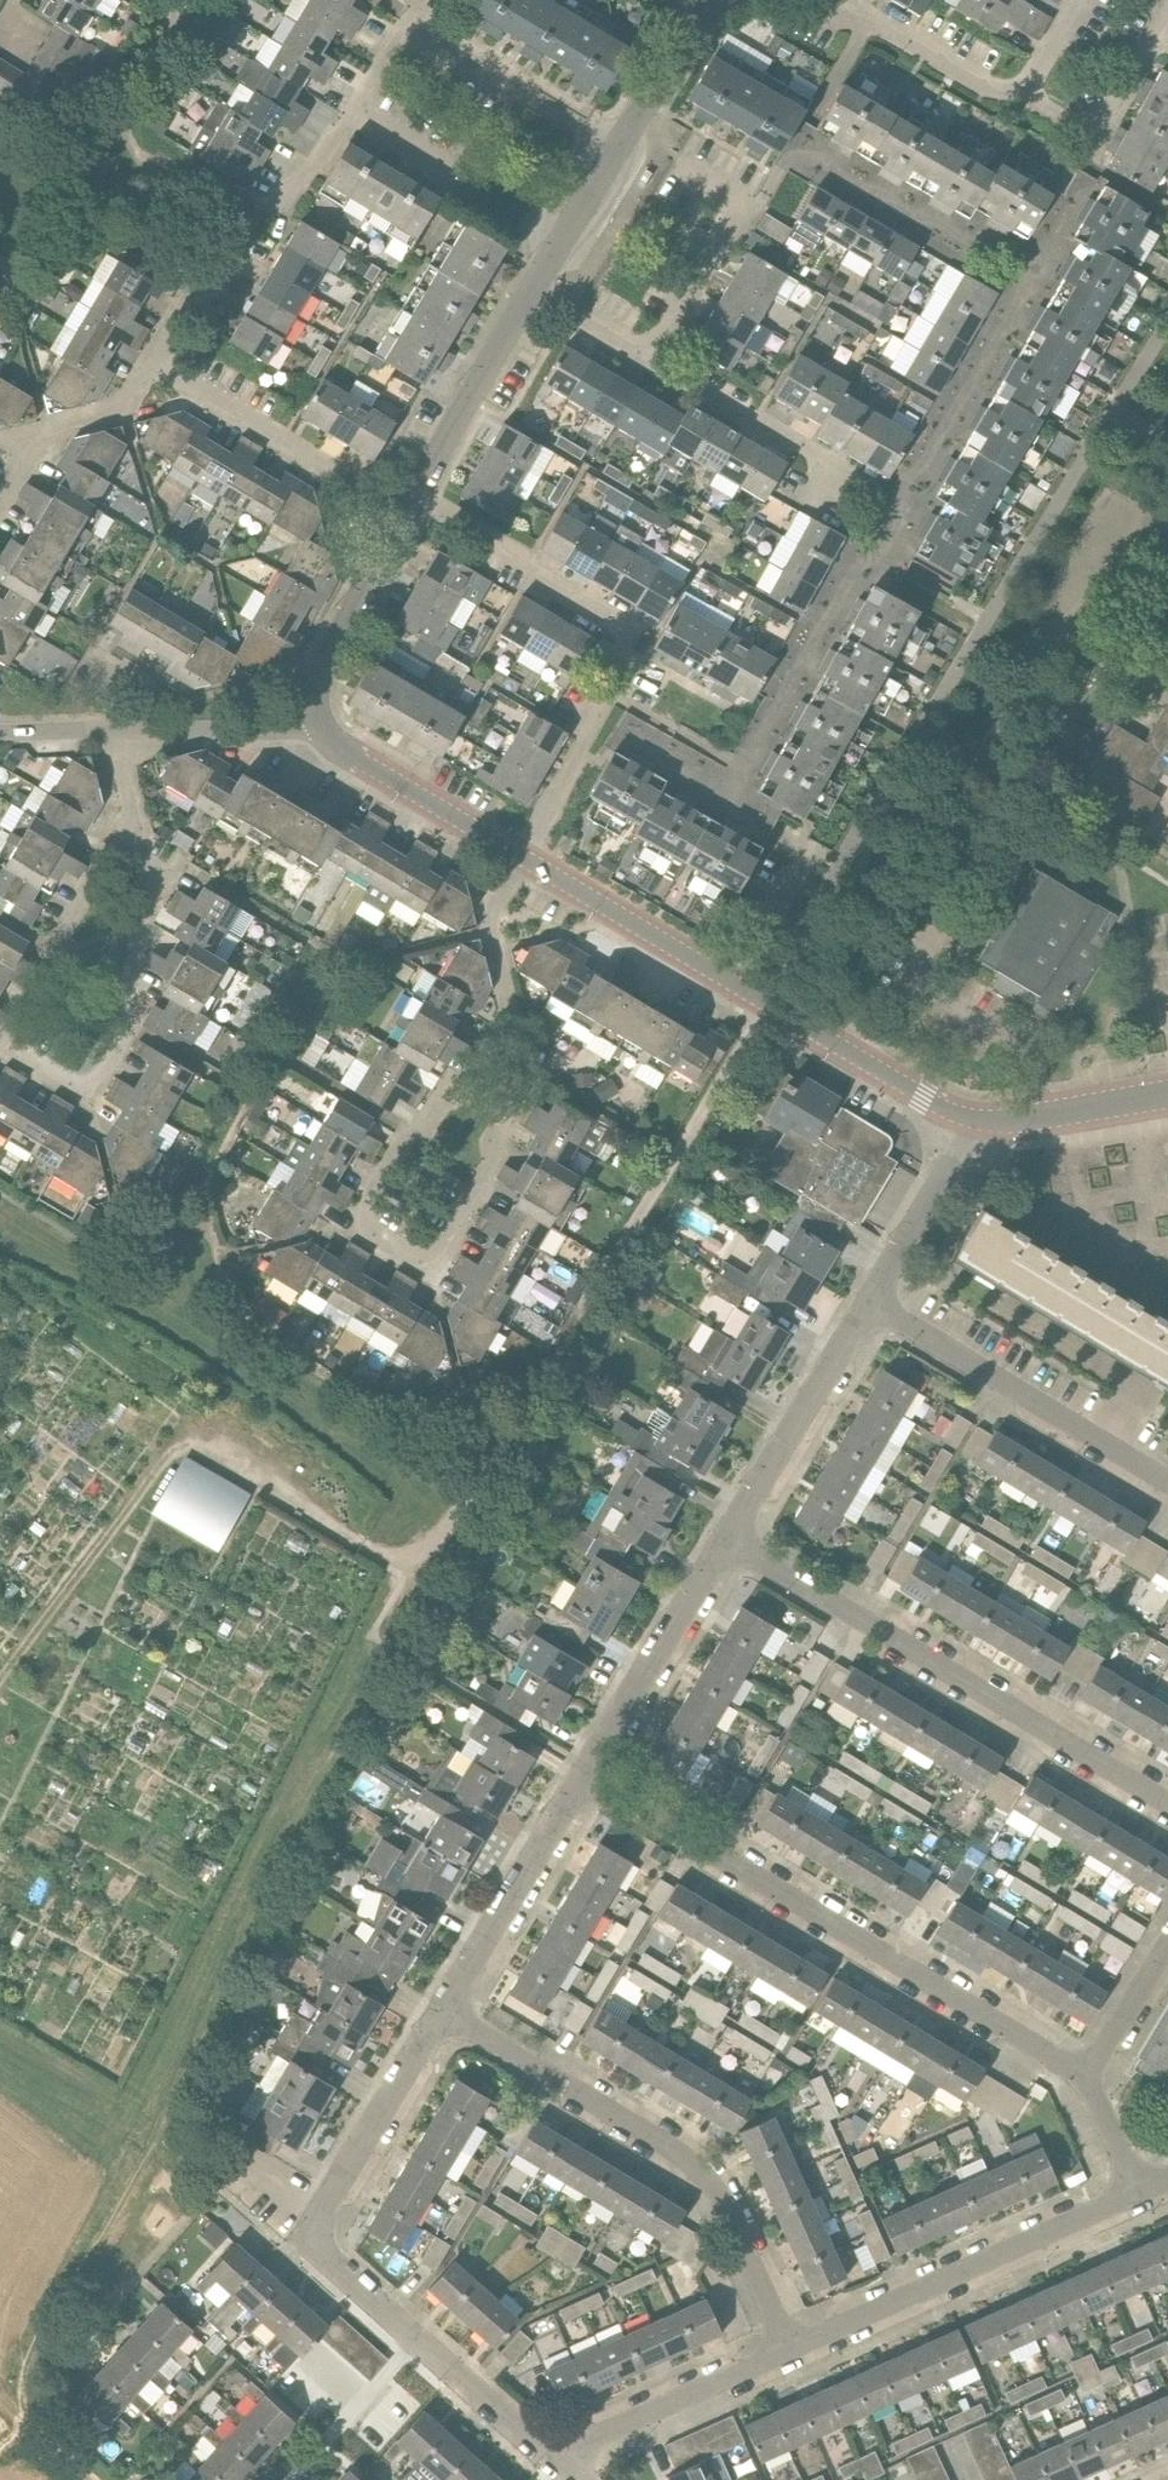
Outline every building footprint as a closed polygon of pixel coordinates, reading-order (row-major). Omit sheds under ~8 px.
[(75,54),(82,42),(78,39),(92,16),(66,0),(41,0),(45,2),(37,14),(57,27),(50,39),(75,54)] [(101,0),(66,0),(92,16),(101,0)] [(358,27),(313,0),(309,0),(296,22),(329,42),(336,30),(352,39),(358,27)] [(358,27),(365,16),(350,7),(354,0),(313,0),(358,27)] [(514,37),(537,0),(474,0),(468,10),(486,20),(480,30),(498,40),(503,31),(514,37)] [(559,64),(591,11),(573,0),(537,0),(514,37),(525,44),(519,53),(537,64),(543,55),(559,64)] [(931,0),(890,0),(906,10),(907,9),(920,17),(931,0)] [(1025,19),(992,0),(961,0),(955,10),(995,34),(1003,21),(1018,31),(1025,19)] [(1025,19),(1032,7),(1020,0),(992,0),(1025,19)] [(591,11),(559,64),(576,74),(570,84),(588,94),(593,85),(606,92),(638,39),(591,11)] [(120,32),(132,40),(140,27),(127,19),(120,32)] [(282,46),(330,75),(337,63),(322,54),(329,42),(296,22),(282,46)] [(772,35),(763,52),(772,57),(781,40),(772,35)] [(75,54),(50,39),(43,51),(68,66),(75,54)] [(323,86),(330,75),(282,46),(267,69),(300,89),(308,77),(323,86)] [(694,116),(703,121),(740,58),(719,46),(687,100),(699,107),(694,116)] [(68,66),(43,51),(36,63),(60,78),(68,66)] [(717,117),(733,127),(765,73),(740,58),(703,121),(712,127),(717,117)] [(0,64),(0,90),(13,68),(2,61),(0,64)] [(253,93),(302,122),(309,111),(293,101),(300,89),(267,69),(253,93)] [(1167,105),(1167,74),(1162,71),(1153,88),(1144,83),(1140,90),(1167,105)] [(28,76),(37,117),(57,84),(40,73),(28,76)] [(744,146),(753,151),(791,88),(765,73),(733,127),(750,137),(744,146)] [(37,117),(28,76),(14,80),(4,97),(37,117)] [(828,147),(839,153),(878,84),(865,77),(854,95),(841,88),(816,131),(832,140),(828,147)] [(853,153),(867,161),(893,116),(881,109),(891,92),(878,84),(839,153),(849,159),(853,153)] [(768,147),(780,154),(811,100),(791,88),(753,151),(762,156),(768,147)] [(1140,90),(1135,99),(1144,103),(1135,119),(1167,137),(1167,105),(1140,90)] [(295,134),(302,122),(253,93),(239,116),(251,124),(250,125),(261,132),(271,138),(279,125),(295,134)] [(200,126),(215,135),(263,164),(270,152),(255,143),(261,132),(250,125),(251,124),(239,116),(229,111),(214,101),(200,126)] [(878,176),(889,182),(928,114),(916,106),(906,124),(893,116),(867,161),(882,169),(878,176)] [(903,182),(918,190),(944,145),(931,138),(942,121),(928,114),(889,182),(899,188),(903,182)] [(1167,163),(1167,137),(1135,119),(1126,136),(1117,131),(1113,138),(1165,167),(1167,163)] [(256,175),(263,164),(215,135),(200,159),(233,179),(241,166),(256,175)] [(929,205),(939,211),(979,143),(967,136),(956,153),(944,145),(918,190),(932,199),(929,205)] [(1151,193),(1165,167),(1113,138),(1108,147),(1117,152),(1108,169),(1151,193)] [(318,193),(339,206),(374,147),(365,142),(360,151),(348,144),(318,193)] [(969,220),(975,210),(994,175),(982,168),(992,151),(979,143),(939,211),(950,217),(953,211),(969,220)] [(339,206),(364,221),(394,171),(378,162),(383,152),(374,147),(339,206)] [(986,225),(997,231),(1036,163),(1024,156),(1014,174),(999,165),(994,175),(975,210),(990,219),(986,225)] [(1036,163),(997,231),(1008,237),(1011,231),(1027,240),(1052,197),(1039,190),(1050,171),(1036,163)] [(364,221),(389,236),(425,178),(416,172),(410,181),(394,171),(364,221)] [(389,236),(410,249),(440,200),(428,192),(434,183),(425,178),(389,236)] [(1082,209),(1151,249),(1158,236),(1141,226),(1148,213),(1104,186),(1094,202),(1088,199),(1082,209)] [(797,221),(822,236),(842,203),(816,188),(797,221)] [(822,236),(848,251),(867,218),(842,203),(822,236)] [(1143,262),(1151,249),(1082,209),(1076,220),(1082,223),(1073,239),(1083,245),(1100,255),(1101,252),(1120,263),(1127,252),(1143,262)] [(848,251),(873,266),(892,233),(867,218),(848,251)] [(444,240),(503,276),(508,267),(499,261),(506,249),(457,219),(444,240)] [(287,246),(325,269),(339,245),(301,222),(287,246)] [(763,239),(753,233),(752,232),(746,243),(757,249),(763,239)] [(892,233),(873,266),(899,281),(918,248),(892,233)] [(498,285),(503,276),(444,240),(429,265),(478,295),(488,279),(498,285)] [(1063,265),(1131,305),(1138,293),(1121,283),(1129,269),(1120,263),(1101,252),(1100,255),(1083,245),(1075,258),(1069,255),(1063,265)] [(310,293),(325,269),(287,246),(272,270),(310,293)] [(734,277),(772,300),(786,275),(748,253),(734,277)] [(106,283),(141,303),(147,293),(157,299),(169,278),(149,267),(143,276),(118,261),(106,283)] [(949,292),(958,266),(946,262),(937,288),(949,292)] [(364,278),(372,283),(380,270),(372,265),(364,278)] [(413,290),(472,326),(478,317),(469,312),(478,295),(429,265),(413,290)] [(1123,318),(1131,305),(1063,265),(1056,276),(1063,279),(1054,294),(1100,319),(1107,308),(1123,318)] [(258,294),(296,317),(310,293),(272,270),(258,294)] [(949,300),(982,319),(997,294),(964,274),(949,300)] [(758,324),(772,300),(734,277),(720,301),(758,324)] [(90,309),(143,341),(150,330),(131,320),(141,303),(106,283),(90,309)] [(467,335),(472,326),(413,290),(401,310),(451,340),(458,330),(467,335)] [(808,305),(816,310),(823,298),(815,293),(808,305)] [(244,318),(281,341),(296,317),(258,294),(244,318)] [(1033,316),(1101,356),(1108,343),(1092,334),(1100,319),(1054,294),(1045,310),(1039,306),(1033,316)] [(343,313),(352,318),(359,305),(351,300),(343,313)] [(934,325),(967,345),(982,319),(949,300),(934,325)] [(706,326),(743,348),(758,324),(720,301),(706,326)] [(885,307),(877,321),(889,327),(898,311),(887,304),(885,307)] [(137,351),(143,341),(90,309),(76,333),(111,354),(119,341),(137,351)] [(389,330),(449,366),(454,357),(445,351),(451,340),(401,310),(389,330)] [(847,331),(852,323),(834,312),(829,321),(847,331)] [(336,325),(344,330),(352,318),(343,313),(336,325)] [(1094,368),(1101,356),(1033,316),(1026,327),(1033,331),(1024,345),(1070,371),(1077,359),(1094,368)] [(267,365),(281,341),(244,318),(229,342),(267,365)] [(863,341),(868,332),(852,323),(847,331),(863,341)] [(919,351),(952,370),(967,345),(934,325),(919,351)] [(692,350),(729,372),(743,348),(706,326),(692,350)] [(787,341),(795,346),(803,333),(795,328),(787,341)] [(876,337),(875,337),(882,341),(888,339),(891,334),(881,328),(876,337)] [(443,374),(449,366),(389,330),(374,356),(384,363),(424,386),(434,369),(443,374)] [(101,394),(107,383),(113,373),(103,367),(111,354),(76,333),(61,358),(65,360),(91,374),(85,384),(101,394)] [(779,354),(787,359),(795,346),(787,341),(779,354)] [(1003,367),(1071,407),(1079,394),(1062,384),(1070,371),(1024,345),(1016,360),(1009,356),(1003,367)] [(315,360),(323,365),(331,352),(322,347),(315,360)] [(366,363),(371,354),(359,347),(354,356),(366,363)] [(552,391),(566,399),(588,361),(565,347),(536,395),(545,401),(552,391)] [(904,377),(937,396),(952,370),(919,351),(904,377)] [(371,354),(366,363),(379,371),(384,363),(374,356),(371,354)] [(773,398),(797,412),(822,369),(799,355),(773,398)] [(96,402),(101,394),(85,384),(91,374),(65,360),(44,396),(49,414),(96,402)] [(307,373),(315,378),(323,365),(315,360),(307,373)] [(566,399),(590,413),(612,374),(588,361),(566,399)] [(880,383),(885,375),(868,365),(863,373),(880,383)] [(1064,419),(1071,407),(1003,367),(997,377),(1003,381),(995,395),(1040,422),(1048,409),(1064,419)] [(797,412),(821,426),(830,410),(833,411),(843,394),(840,393),(846,383),(822,369),(797,412)] [(590,413),(613,426),(636,388),(612,374),(590,413)] [(897,393),(902,385),(885,375),(880,383),(897,393)] [(759,389),(767,394),(774,381),(766,376),(759,389)] [(36,417),(32,398),(0,379),(0,426),(36,417)] [(301,417),(325,432),(348,394),(323,380),(301,417)] [(398,391),(410,399),(416,390),(403,383),(398,391)] [(613,426),(637,440),(659,402),(636,388),(613,426)] [(928,411),(933,402),(915,392),(910,401),(928,411)] [(325,432),(349,446),(372,409),(348,394),(325,432)] [(815,436),(839,450),(864,407),(843,394),(833,411),(830,410),(821,426),(815,436)] [(974,417),(1042,457),(1049,444),(1033,434),(1040,422),(995,395),(986,410),(980,406),(974,417)] [(664,456),(670,445),(677,433),(674,431),(684,416),(659,402),(637,440),(664,456)] [(670,445),(692,458),(714,421),(689,406),(684,416),(674,431),(677,433),(670,445)] [(863,464),(888,422),(889,421),(864,407),(839,450),(863,464)] [(349,446),(374,461),(396,423),(372,409),(349,446)] [(138,442),(174,464),(191,439),(181,433),(191,417),(182,412),(134,424),(138,442)] [(172,467),(197,482),(218,447),(205,439),(211,429),(191,417),(181,433),(191,439),(174,464),(172,467)] [(1035,469),(1042,457),(974,417),(968,427),(974,431),(965,446),(1010,473),(1018,459),(1035,469)] [(692,458),(716,473),(738,435),(714,421),(692,458)] [(863,464),(887,478),(888,479),(913,437),(888,422),(863,464)] [(490,448),(527,470),(542,446),(504,424),(490,448)] [(80,466),(106,481),(126,445),(121,427),(73,439),(68,448),(85,457),(80,466)] [(716,473),(740,487),(762,449),(738,435),(716,473)] [(555,445),(568,452),(573,444),(560,436),(555,445)] [(197,482),(220,496),(252,443),(242,437),(231,455),(218,447),(197,482)] [(220,496),(244,511),(265,475),(252,467),(262,449),(252,443),(220,496)] [(568,452),(581,460),(586,451),(573,444),(568,452)] [(944,468),(1012,508),(1019,495),(1003,486),(1010,473),(965,446),(956,461),(950,458),(944,468)] [(109,483),(106,481),(80,466),(85,457),(68,448),(57,468),(67,474),(59,487),(94,509),(109,483)] [(513,495),(527,470),(490,448),(475,473),(513,495)] [(765,501),(769,495),(787,464),(762,449),(740,487),(765,501)] [(603,473),(616,481),(621,472),(608,465),(603,473)] [(1005,520),(1012,508),(944,468),(938,479),(944,483),(935,498),(945,504),(963,515),(965,511),(982,521),(988,510),(1005,520)] [(616,481),(628,488),(634,480),(621,472),(616,481)] [(270,526),(272,522),(285,496),(295,501),(305,485),(285,473),(279,483),(265,475),(244,511),(270,526)] [(461,497),(511,526),(516,518),(504,511),(513,495),(475,473),(461,497)] [(556,488),(564,493),(572,480),(564,475),(556,488)] [(592,488),(605,496),(611,487),(598,479),(592,488)] [(102,513),(94,509),(59,487),(52,498),(27,484),(19,497),(33,506),(87,539),(102,513)] [(304,541),(325,536),(313,490),(305,485),(295,501),(285,496),(272,522),(304,541)] [(654,495),(667,503),(672,494),(659,486),(654,495)] [(605,496),(618,503),(623,494),(611,487),(605,496)] [(549,501),(557,506),(564,493),(556,488),(549,501)] [(667,503),(680,510),(685,502),(672,494),(667,503)] [(924,524),(992,564),(1000,551),(983,541),(992,527),(982,521),(965,511),(963,515),(945,504),(937,517),(931,514),(924,524)] [(74,561),(87,539),(33,506),(19,528),(74,561)] [(640,516),(653,524),(658,515),(645,508),(640,516)] [(540,550),(564,564),(586,526),(562,512),(540,550)] [(702,523),(714,530),(719,522),(707,514),(702,523)] [(653,524),(666,531),(671,523),(658,515),(653,524)] [(796,545),(830,563),(844,537),(811,518),(796,545)] [(714,530),(727,538),(732,529),(719,522),(714,530)] [(985,576),(992,564),(924,524),(918,535),(924,539),(915,554),(959,580),(968,566),(985,576)] [(564,564),(588,578),(610,540),(586,526),(564,564)] [(61,584),(74,561),(19,528),(6,551),(61,584)] [(1153,560),(1167,569),(1167,535),(1153,560)] [(284,574),(326,599),(336,582),(325,536),(304,541),(284,574)] [(700,552),(706,543),(693,536),(688,545),(700,552)] [(588,578),(612,592),(635,554),(610,540),(588,578)] [(782,571),(815,589),(830,563),(796,545),(782,571)] [(46,612),(48,608),(47,607),(61,584),(6,551),(0,560),(0,564),(10,571),(2,583),(12,590),(11,591),(46,612)] [(481,589),(487,580),(437,551),(423,575),(461,597),(470,583),(481,589)] [(612,592),(637,606),(659,569),(635,554),(612,592)] [(637,606),(661,621),(683,583),(659,569),(637,606)] [(719,590),(724,581),(707,571),(702,580),(719,590)] [(768,597),(801,615),(815,589),(782,571),(768,597)] [(326,599),(284,574),(281,572),(266,597),(301,618),(309,605),(319,611),(326,599)] [(447,622),(461,597),(423,575),(409,599),(447,622)] [(736,599),(741,590),(724,581),(719,590),(736,599)] [(853,609),(921,647),(928,634),(911,624),(918,612),(874,586),(865,602),(859,599),(853,609)] [(113,651),(124,657),(156,604),(131,589),(110,625),(124,633),(113,651)] [(29,632),(33,634),(46,612),(11,591),(5,601),(0,599),(0,623),(4,616),(29,632)] [(275,648),(291,657),(304,637),(293,631),(301,618),(266,597),(251,622),(254,624),(281,638),(275,648)] [(498,635),(523,649),(545,611),(521,597),(498,635)] [(767,617),(772,608),(755,598),(750,607),(767,617)] [(420,639),(432,646),(447,622),(409,599),(394,624),(420,639)] [(145,645),(158,653),(179,618),(156,604),(124,657),(134,663),(145,645)] [(666,666),(673,670),(702,618),(678,604),(654,647),(671,657),(666,666)] [(785,626),(789,617),(772,608),(767,617),(785,626)] [(913,660),(921,647),(853,609),(847,620),(853,624),(845,638),(889,663),(896,650),(913,660)] [(523,649),(547,664),(570,625),(545,611),(523,649)] [(8,667),(29,632),(4,616),(0,623),(0,669),(8,667)] [(166,671),(187,684),(196,667),(187,662),(202,636),(204,633),(179,618),(158,653),(172,661),(166,671)] [(686,666),(704,676),(728,632),(702,618),(673,670),(681,674),(686,666)] [(286,666),(291,657),(275,648),(281,638),(254,624),(235,656),(241,677),(286,666)] [(476,639),(485,644),(493,631),(484,625),(476,639)] [(555,684),(565,689),(594,640),(570,625),(547,664),(562,672),(555,684)] [(714,693),(722,697),(751,645),(728,632),(704,676),(719,684),(714,693)] [(195,689),(241,677),(235,656),(202,636),(187,662),(196,667),(187,684),(195,689)] [(824,660),(891,698),(899,686),(882,676),(889,663),(845,638),(836,653),(830,650),(824,660)] [(413,651),(434,664),(441,651),(432,646),(420,639),(413,651)] [(469,652),(477,657),(485,644),(476,639),(469,652)] [(751,702),(757,693),(776,659),(751,645),(722,697),(730,701),(734,693),(751,702)] [(355,719),(364,724),(398,666),(377,653),(348,702),(360,709),(355,719)] [(884,711),(891,698),(824,660),(818,671),(824,674),(816,690),(860,715),(867,702),(884,711)] [(378,720),(395,729),(424,680),(399,665),(398,666),(364,724),(373,729),(378,720)] [(489,678),(502,686),(507,677),(494,670),(489,678)] [(479,694),(484,685),(466,674),(461,683),(462,684),(479,694)] [(502,686),(515,694),(520,685),(507,677),(502,686)] [(405,748),(414,754),(449,695),(424,680),(395,729),(411,739),(405,748)] [(795,712),(862,750),(870,737),(853,728),(860,715),(816,690),(807,705),(801,701),(795,712)] [(441,757),(470,708),(454,698),(449,695),(414,754),(423,759),(429,750),(441,757)] [(476,713),(484,718),(491,705),(483,700),(476,713)] [(1166,706),(1143,744),(1113,725),(1073,792),(1104,810),(1139,831),(1158,799),(1150,793),(1161,774),(1167,778),(1167,702),(1166,706)] [(553,758),(568,734),(530,712),(515,737),(553,758)] [(855,763),(862,750),(795,712),(789,723),(795,726),(787,741),(831,766),(838,753),(855,763)] [(476,731),(484,718),(476,713),(468,726),(476,731)] [(539,783),(553,758),(515,737),(501,760),(539,783)] [(766,764),(833,802),(840,789),(824,779),(831,766),(787,741),(778,756),(772,752),(766,764)] [(160,781),(194,802),(211,777),(201,771),(210,755),(202,750),(155,762),(160,781)] [(593,822),(605,829),(643,761),(632,755),(629,761),(613,752),(588,797),(602,805),(593,822)] [(192,806),(216,820),(237,784),(225,777),(231,767),(210,755),(201,771),(211,777),(194,802),(192,806)] [(81,802),(98,811),(103,803),(91,756),(73,760),(51,796),(76,812),(81,802)] [(525,807),(539,783),(501,760),(492,775),(480,768),(475,778),(525,807)] [(626,818),(638,825),(659,791),(664,781),(650,773),(654,767),(643,761),(605,829),(616,835),(626,818)] [(826,815),(833,802),(766,764),(760,774),(766,777),(757,793),(802,818),(809,805),(826,815)] [(218,821),(240,833),(273,777),(262,771),(255,782),(243,774),(237,784),(216,820),(218,821)] [(240,833),(264,847),(297,791),(273,777),(240,833)] [(264,847),(287,861),(320,805),(297,791),(264,847)] [(638,860),(648,866),(686,799),(676,793),(672,799),(659,791),(638,825),(633,835),(647,843),(638,860)] [(313,877),(317,867),(339,832),(327,825),(342,800),(329,792),(320,805),(287,861),(313,877)] [(32,818),(68,840),(76,826),(86,832),(98,811),(81,802),(76,812),(51,796),(47,794),(32,818)] [(671,857),(684,865),(709,820),(693,811),(697,805),(686,799),(648,866),(662,874),(671,857)] [(326,858),(348,871),(380,818),(369,812),(359,830),(345,822),(339,832),(317,867),(320,868),(326,858)] [(10,837),(65,871),(79,879),(87,866),(61,851),(68,840),(32,818),(24,813),(10,837)] [(348,871),(372,886),(393,850),(380,843),(390,824),(380,818),(348,871)] [(688,889),(699,895),(737,827),(726,821),(723,828),(709,820),(684,865),(697,872),(688,889)] [(722,886),(735,893),(760,848),(744,840),(748,833),(737,827),(699,895),(713,903),(722,886)] [(573,841),(563,835),(557,846),(567,852),(573,841)] [(65,871),(10,837),(0,854),(0,864),(4,867),(40,888),(51,895),(65,871)] [(386,915),(395,900),(427,846),(417,840),(406,858),(393,850),(372,886),(362,900),(386,915)] [(419,915),(422,911),(440,879),(427,871),(438,853),(427,846),(395,900),(419,915)] [(31,927),(43,906),(33,900),(40,888),(4,867),(0,873),(0,897),(17,907),(11,915),(31,927)] [(1035,1005),(1063,1022),(1105,952),(1092,944),(1110,914),(1033,868),(978,960),(1000,973),(990,990),(1029,1014),(1035,1005)] [(458,933),(477,928),(465,880),(446,869),(440,879),(422,911),(458,933)] [(172,901),(225,933),(239,941),(254,916),(240,908),(205,888),(197,902),(178,891),(172,901)] [(213,955),(225,933),(172,901),(166,912),(184,923),(178,933),(213,955)] [(32,977),(38,966),(19,956),(27,942),(0,926),(0,959),(32,977)] [(167,961),(223,993),(236,970),(226,964),(227,963),(213,955),(178,933),(175,937),(179,940),(167,961)] [(487,995),(492,987),(480,939),(461,944),(440,979),(466,994),(471,986),(487,995)] [(515,971),(552,993),(567,968),(557,962),(567,946),(558,940),(511,953),(515,971)] [(550,996),(574,1010),(595,975),(582,968),(588,958),(567,946),(557,962),(567,968),(552,993),(550,996)] [(223,993),(167,961),(153,952),(145,966),(170,981),(163,994),(173,1000),(208,1020),(223,993)] [(594,1035),(627,980),(635,966),(622,958),(607,983),(595,975),(574,1010),(568,1020),(594,1035)] [(32,977),(0,959),(0,989),(7,977),(26,988),(32,977)] [(423,1001),(458,1022),(465,1010),(474,1016),(487,995),(471,986),(466,994),(440,979),(437,977),(427,971),(413,995),(423,1001)] [(594,1035),(618,1049),(650,993),(627,980),(594,1035)] [(618,1049),(641,1063),(674,1008),(650,993),(618,1049)] [(466,1063),(475,1049),(450,1035),(458,1022),(423,1001),(413,995),(397,1021),(453,1055),(466,1063)] [(163,1038),(164,1037),(169,1029),(194,1044),(208,1020),(173,1000),(166,1011),(156,1006),(144,1026),(163,1038)] [(3,1028),(10,1014),(0,1008),(0,1026),(3,1028)] [(665,1077),(671,1067),(693,1034),(679,1026),(685,1014),(674,1008),(641,1063),(665,1077)] [(439,1078),(453,1055),(397,1021),(383,1045),(417,1066),(439,1078)] [(671,1067),(694,1081),(709,1057),(718,1062),(730,1042),(709,1030),(703,1040),(693,1034),(671,1067)] [(370,1067),(422,1099),(429,1088),(410,1077),(417,1066),(383,1045),(370,1037),(357,1059),(370,1067)] [(178,1097),(193,1073),(140,1042),(133,1053),(151,1064),(144,1077),(178,1097)] [(16,1072),(6,1066),(0,1076),(0,1100),(16,1072)] [(416,1109),(422,1099),(370,1067),(355,1091),(389,1112),(398,1098),(416,1109)] [(761,1172),(786,1187),(829,1114),(838,1099),(801,1076),(796,1084),(790,1081),(792,1078),(776,1068),(750,1110),(785,1132),(761,1172)] [(8,1140),(29,1105),(16,1097),(27,1079),(16,1072),(0,1100),(0,1135),(8,1140)] [(111,1090),(164,1122),(178,1097),(144,1077),(136,1090),(117,1079),(111,1090)] [(151,1144),(164,1122),(111,1090),(105,1100),(123,1111),(116,1123),(151,1144)] [(8,1140),(32,1154),(64,1101),(53,1095),(42,1113),(29,1105),(8,1140)] [(323,1124),(377,1154),(383,1143),(365,1132),(373,1118),(339,1098),(338,1098),(323,1124)] [(613,1132),(592,1120),(558,1100),(549,1114),(531,1103),(525,1113),(578,1144),(599,1157),(613,1132)] [(56,1168),(77,1134),(64,1125),(74,1107),(64,1101),(32,1154),(56,1168)] [(858,1228),(863,1219),(897,1162),(883,1154),(882,1151),(883,1151),(884,1150),(885,1149),(886,1148),(886,1147),(887,1146),(887,1145),(887,1144),(886,1143),(886,1141),(885,1141),(884,1140),(883,1139),(882,1139),(880,1139),(879,1136),(881,1133),(841,1109),(835,1117),(829,1114),(786,1187),(800,1196),(793,1207),(797,1210),(824,1225),(837,1233),(845,1220),(858,1228)] [(564,1168),(578,1144),(525,1113),(519,1124),(537,1135),(529,1149),(532,1151),(564,1168)] [(117,1190),(135,1185),(158,1147),(151,1144),(116,1123),(105,1143),(117,1190)] [(371,1164),(377,1154),(323,1124),(310,1146),(345,1167),(352,1153),(371,1164)] [(89,1197),(108,1192),(96,1145),(77,1134),(56,1168),(52,1175),(89,1197)] [(296,1171),(349,1202),(355,1191),(337,1180),(345,1167),(310,1146),(296,1171)] [(519,1173),(575,1206),(588,1183),(564,1168),(532,1151),(519,1173)] [(575,1206),(519,1173),(505,1165),(497,1178),(522,1193),(515,1206),(549,1226),(559,1232),(575,1206)] [(343,1212),(349,1202),(296,1171),(283,1193),(275,1188),(273,1192),(315,1216),(324,1201),(343,1212)] [(258,1245),(306,1233),(315,1216),(273,1192),(253,1226),(258,1245)] [(559,1232),(549,1226),(515,1206),(508,1218),(489,1207),(483,1218),(536,1249),(554,1260),(568,1237),(559,1232)] [(1139,1308),(997,1223),(999,1220),(982,1209),(951,1261),(952,1261),(956,1255),(1167,1383),(1167,1325),(1139,1308)] [(780,1256),(820,1281),(838,1252),(816,1238),(824,1225),(797,1210),(782,1234),(790,1239),(780,1256)] [(522,1273),(536,1249),(483,1218),(477,1228),(495,1239),(487,1253),(522,1273)] [(301,1296),(306,1288),(325,1253),(306,1242),(258,1254),(263,1273),(301,1296)] [(306,1288),(328,1302),(360,1249),(349,1243),(338,1261),(325,1253),(306,1288)] [(328,1302),(352,1316),(372,1281),(359,1273),(370,1255),(360,1249),(328,1302)] [(601,1258),(592,1252),(586,1263),(595,1268),(601,1258)] [(455,1266),(508,1296),(522,1273),(487,1253),(479,1266),(461,1255),(455,1266)] [(820,1281),(780,1256),(776,1253),(758,1282),(803,1310),(820,1281)] [(747,1291),(754,1280),(725,1262),(718,1274),(747,1291)] [(494,1319),(508,1296),(455,1266),(449,1276),(467,1287),(460,1298),(494,1319)] [(352,1316),(376,1330),(407,1277),(396,1271),(386,1289),(372,1281),(352,1316)] [(737,1308),(747,1291),(718,1274),(708,1291),(737,1308)] [(399,1343),(420,1309),(407,1301),(418,1283),(407,1277),(376,1330),(399,1343)] [(460,1367),(479,1362),(502,1324),(494,1319),(460,1298),(448,1319),(460,1367)] [(433,1373),(452,1368),(439,1321),(420,1309),(399,1343),(395,1351),(433,1373)] [(735,1341),(770,1362),(773,1359),(776,1360),(783,1347),(781,1346),(788,1334),(753,1312),(735,1341)] [(720,1389),(728,1377),(753,1391),(761,1378),(764,1380),(771,1368),(768,1366),(770,1362),(735,1341),(735,1342),(716,1330),(700,1355),(684,1346),(675,1362),(678,1364),(712,1385),(720,1389)] [(670,1418),(716,1443),(733,1414),(705,1397),(712,1385),(678,1364),(667,1384),(684,1395),(670,1418)] [(869,1396),(901,1416),(916,1391),(884,1371),(869,1396)] [(886,1441),(901,1416),(869,1396),(853,1421),(886,1441)] [(630,1448),(634,1451),(662,1468),(670,1455),(702,1475),(720,1445),(716,1443),(670,1418),(654,1408),(642,1428),(637,1435),(631,1445),(630,1448)] [(941,1441),(956,1450),(972,1424),(957,1415),(941,1441)] [(838,1446),(871,1466),(886,1441),(853,1421),(838,1446)] [(975,1465),(1000,1480),(1020,1446),(995,1431),(992,1436),(977,1427),(961,1455),(976,1464),(975,1465)] [(823,1471),(856,1491),(871,1466),(838,1446),(823,1471)] [(1000,1480),(1025,1495),(1045,1462),(1020,1446),(1000,1480)] [(930,1468),(941,1475),(952,1456),(942,1449),(930,1468)] [(666,1526),(682,1499),(664,1489),(673,1474),(662,1468),(634,1451),(609,1492),(666,1526)] [(1025,1495),(1051,1510),(1071,1477),(1045,1462),(1025,1495)] [(919,1487),(930,1493),(941,1475),(930,1468),(919,1487)] [(808,1496),(841,1515),(856,1491),(823,1471),(808,1496)] [(177,1473),(160,1503),(225,1540),(249,1497),(217,1479),(210,1491),(177,1473)] [(1051,1510),(1075,1525),(1095,1492),(1071,1477),(1051,1510)] [(585,1533),(618,1554),(623,1557),(631,1543),(653,1556),(670,1528),(666,1526),(609,1492),(588,1527),(585,1533)] [(1075,1525),(1101,1540),(1120,1507),(1095,1492),(1075,1525)] [(793,1522),(826,1541),(841,1515),(808,1496),(793,1522)] [(901,1516),(912,1523),(923,1505),(912,1498),(901,1516)] [(1155,1572),(1167,1552),(1138,1535),(1146,1522),(1120,1507),(1101,1540),(1124,1555),(1121,1561),(1151,1579),(1155,1572)] [(576,1584),(620,1610),(637,1582),(610,1566),(618,1554),(585,1533),(557,1516),(551,1527),(570,1538),(567,1542),(592,1557),(576,1584)] [(889,1536),(900,1543),(912,1523),(901,1516),(889,1536)] [(1001,1539),(1007,1527),(987,1516),(981,1527),(1001,1539)] [(1019,1549),(1025,1538),(1007,1527),(1001,1539),(1019,1549)] [(990,1555),(996,1544),(977,1533),(971,1544),(990,1555)] [(866,1565),(881,1574),(897,1548),(881,1539),(866,1565)] [(1009,1566),(1015,1555),(996,1544),(990,1555),(1009,1566)] [(1050,1568),(1056,1557),(1037,1546),(1030,1557),(1050,1568)] [(899,1590),(925,1605),(945,1571),(920,1556),(918,1559),(903,1550),(887,1578),(901,1586),(899,1590)] [(1167,1580),(1167,1551),(1167,1552),(1155,1572),(1167,1580)] [(1068,1579),(1075,1568),(1056,1557),(1050,1568),(1068,1579)] [(509,1572),(525,1581),(533,1567),(517,1558),(509,1572)] [(1021,1574),(1039,1584),(1045,1573),(1027,1563),(1021,1574)] [(925,1605),(950,1620),(970,1586),(945,1571),(925,1605)] [(1058,1596),(1065,1585),(1045,1573),(1039,1584),(1058,1596)] [(542,1621),(568,1637),(576,1642),(585,1627),(603,1638),(620,1610),(576,1584),(560,1611),(552,1606),(542,1621)] [(950,1620),(975,1635),(995,1601),(970,1586),(950,1620)] [(975,1635),(1000,1650),(1020,1617),(995,1601),(975,1635)] [(726,1632),(759,1652),(774,1626),(741,1607),(726,1632)] [(516,1662),(527,1668),(570,1694),(587,1665),(560,1649),(568,1637),(542,1621),(533,1616),(522,1635),(530,1639),(516,1662)] [(1000,1650),(1025,1665),(1045,1632),(1020,1617),(1000,1650)] [(744,1677),(759,1652),(726,1632),(711,1657),(744,1677)] [(1071,1676),(1087,1650),(1072,1640),(1069,1646),(1045,1632),(1025,1665),(1050,1680),(1058,1668),(1071,1676)] [(1156,1641),(1151,1651),(1167,1661),(1167,1648),(1156,1641)] [(799,1676),(814,1686),(830,1659),(815,1650),(799,1676)] [(1079,1698),(1104,1713),(1124,1680),(1099,1665),(1103,1658),(1087,1650),(1071,1676),(1086,1686),(1079,1698)] [(696,1682),(729,1702),(744,1677),(711,1657),(696,1682)] [(833,1700),(858,1715),(877,1682),(852,1667),(849,1672),(835,1663),(819,1691),(833,1699),(833,1700)] [(493,1705),(519,1720),(527,1708),(553,1723),(570,1694),(527,1668),(516,1688),(506,1683),(500,1693),(483,1682),(477,1693),(493,1703),(493,1705)] [(1104,1713),(1129,1728),(1149,1695),(1124,1680),(1104,1713)] [(681,1707),(713,1727),(729,1702),(696,1682),(681,1707)] [(858,1715),(883,1730),(903,1698),(877,1682),(858,1715)] [(787,1704),(799,1711),(810,1691),(799,1685),(787,1704)] [(1155,1743),(1167,1721),(1167,1707),(1149,1695),(1129,1728),(1155,1743)] [(902,1755),(908,1746),(928,1713),(903,1698),(883,1730),(877,1739),(902,1755)] [(776,1723),(788,1729),(799,1711),(787,1704),(776,1723)] [(666,1732),(699,1751),(713,1727),(681,1707),(666,1732)] [(479,1765),(515,1785),(532,1757),(506,1742),(513,1729),(486,1713),(470,1738),(489,1749),(479,1765)] [(908,1746),(933,1761),(953,1728),(928,1713),(908,1746)] [(1167,1751),(1167,1721),(1155,1743),(1167,1751)] [(933,1761),(958,1776),(978,1743),(953,1728),(933,1761)] [(699,1751),(666,1732),(650,1757),(683,1777),(699,1751)] [(757,1754),(768,1761),(780,1741),(769,1735),(757,1754)] [(978,1797),(993,1806),(1010,1779),(996,1770),(1003,1758),(978,1743),(958,1776),(982,1790),(978,1797)] [(857,1774),(863,1763),(845,1752),(838,1762),(857,1774)] [(417,1801),(425,1788),(368,1754),(359,1768),(416,1803),(417,1801)] [(746,1773),(757,1779),(768,1761),(757,1754),(746,1773)] [(432,1793),(464,1813),(472,1800),(497,1815),(515,1785),(479,1765),(474,1761),(464,1777),(447,1767),(432,1793)] [(876,1785),(882,1774),(863,1763),(857,1774),(876,1785)] [(847,1790),(853,1779),(834,1768),(828,1779),(847,1790)] [(724,1801),(738,1811),(754,1785),(739,1775),(724,1801)] [(1025,1788),(1010,1779),(993,1806),(983,1823),(998,1833),(1009,1816),(1012,1809),(1037,1824),(1057,1791),(1032,1776),(1025,1788)] [(866,1802),(872,1791),(853,1779),(847,1790),(866,1802)] [(907,1804),(913,1793),(895,1782),(887,1792),(907,1804)] [(757,1825),(782,1841),(802,1808),(809,1796),(792,1787),(785,1798),(777,1793),(775,1796),(760,1787),(744,1814),(759,1822),(757,1825)] [(422,1842),(464,1868),(482,1839),(457,1824),(464,1813),(432,1793),(425,1788),(417,1801),(439,1814),(422,1842)] [(1037,1824),(1063,1839),(1082,1806),(1057,1791),(1037,1824)] [(925,1815),(932,1804),(913,1793),(907,1804),(925,1815)] [(878,1810),(895,1820),(902,1809),(884,1798),(878,1810)] [(1063,1839),(1088,1854),(1107,1821),(1082,1806),(1063,1839)] [(782,1841),(807,1856),(827,1823),(802,1808),(782,1841)] [(916,1832),(923,1821),(902,1809),(895,1820),(916,1832)] [(1088,1854),(1113,1869),(1132,1836),(1107,1821),(1088,1854)] [(807,1856),(832,1871),(853,1838),(827,1823),(807,1856)] [(1113,1869),(1137,1884),(1158,1852),(1132,1836),(1113,1869)] [(385,1877),(422,1900),(426,1903),(434,1890),(446,1898),(464,1868),(422,1842),(414,1838),(405,1853),(381,1838),(365,1865),(385,1877)] [(832,1871),(858,1886),(878,1853),(853,1838),(832,1871)] [(584,1868),(617,1887),(632,1862),(599,1843),(584,1868)] [(1163,1900),(1167,1891),(1167,1858),(1158,1852),(1137,1884),(1163,1900)] [(858,1886),(883,1901),(903,1868),(878,1853),(858,1886)] [(948,1885),(983,1906),(998,1879),(963,1859),(948,1885)] [(1037,1882),(1043,1871),(1024,1860),(1018,1871),(1037,1882)] [(569,1893),(602,1913),(617,1887),(584,1868),(569,1893)] [(915,1904),(930,1913),(946,1887),(929,1876),(926,1882),(903,1868),(883,1901),(908,1916),(915,1904)] [(1037,1882),(1055,1894),(1062,1882),(1043,1871),(1037,1882)] [(1026,1899),(1033,1888),(1014,1876),(1007,1888),(1026,1899)] [(374,1928),(414,1952),(432,1923),(415,1913),(422,1900),(385,1877),(372,1898),(366,1923),(374,1928)] [(645,1905),(659,1913),(674,1888),(660,1879),(645,1905)] [(702,1898),(677,1883),(674,1888),(659,1913),(657,1916),(683,1932),(702,1898)] [(962,1949),(982,1917),(958,1902),(962,1895),(946,1887),(930,1913),(944,1921),(937,1934),(962,1949)] [(1026,1899),(1045,1910),(1052,1900),(1033,1888),(1026,1899)] [(1086,1912),(1092,1902),(1073,1890),(1067,1901),(1086,1912)] [(554,1918),(587,1938),(602,1913),(569,1893),(554,1918)] [(683,1932),(708,1947),(727,1914),(702,1898),(683,1932)] [(1105,1923),(1111,1913),(1092,1902),(1086,1912),(1105,1923)] [(1075,1928),(1082,1918),(1064,1906),(1057,1917),(1075,1928)] [(628,1927),(639,1934),(649,1916),(638,1910),(628,1927)] [(1137,1943),(1146,1928),(1120,1912),(1111,1927),(1137,1943)] [(725,1975),(733,1962),(753,1929),(727,1914),(708,1947),(700,1959),(725,1975)] [(962,1949),(987,1964),(1007,1932),(982,1917),(962,1949)] [(539,1943),(572,1963),(587,1938),(554,1918),(539,1943)] [(1095,1940),(1101,1930),(1082,1918),(1075,1928),(1095,1940)] [(616,1947),(626,1954),(639,1934),(628,1927),(616,1947)] [(327,1953),(371,1980),(378,1969),(397,1981),(414,1952),(374,1928),(365,1943),(348,1934),(341,1946),(334,1942),(327,1953)] [(733,1962),(758,1977),(778,1944),(753,1929),(733,1962)] [(987,1964),(1012,1979),(1032,1947),(1007,1932),(987,1964)] [(1124,1964),(1133,1949),(1107,1933),(1098,1948),(1124,1964)] [(524,1968),(557,1988),(572,1963),(539,1943),(524,1968)] [(758,1977),(783,1992),(803,1959),(778,1944),(758,1977)] [(1012,1979),(1037,1994),(1057,1962),(1032,1947),(1012,1979)] [(1037,1994),(1062,2009),(1082,1977),(1088,1966),(1063,1951),(1057,1962),(1037,1994)] [(317,2005),(320,2007),(364,2035),(382,2006),(363,1994),(371,1980),(327,1953),(318,1968),(325,1972),(317,2005)] [(657,1975),(663,1964),(644,1953),(638,1964),(657,1975)] [(598,1977),(608,1984),(619,1966),(608,1959),(598,1977)] [(803,1959),(783,1992),(784,1992),(808,2007),(828,1974),(803,1959)] [(675,1986),(682,1975),(663,1964),(657,1975),(675,1986)] [(509,1994),(541,2013),(557,1988),(524,1968),(509,1994)] [(647,1992),(653,1981),(634,1970),(628,1980),(647,1992)] [(586,1997),(596,2004),(608,1984),(598,1977),(586,1997)] [(1062,2009),(1087,2025),(1107,1992),(1082,1977),(1062,2009)] [(814,2011),(839,2026),(859,1993),(834,1978),(814,2011)] [(665,2003),(672,1993),(653,1981),(647,1992),(665,2003)] [(688,1992),(686,1996),(705,2008),(711,1998),(692,1986),(688,1992)] [(839,2026),(865,2041),(884,2009),(859,1993),(839,2026)] [(699,2019),(705,2008),(686,1996),(679,2007),(699,2019)] [(711,1998),(705,2008),(724,2018),(726,2015),(730,2009),(711,1998)] [(563,2026),(577,2035),(593,2009),(578,2000),(563,2026)] [(319,2047),(328,2053),(347,2064),(364,2035),(320,2007),(311,2023),(294,2013),(278,2039),(312,2060),(319,2047)] [(717,2030),(724,2018),(705,2008),(699,2019),(717,2030)] [(581,2042),(606,2057),(626,2024),(601,2009),(581,2042)] [(865,2041),(890,2056),(909,2024),(884,2009),(865,2041)] [(757,2035),(763,2025),(743,2013),(737,2024),(757,2035)] [(1156,2037),(1138,2068),(1167,2086),(1167,2017),(1156,2037)] [(606,2057),(631,2072),(651,2039),(626,2024),(606,2057)] [(890,2056),(915,2071),(934,2039),(909,2024),(890,2056)] [(763,2025),(757,2035),(775,2046),(781,2035),(763,2025)] [(747,2052),(753,2041),(734,2030),(727,2040),(747,2052)] [(259,2085),(314,2118),(332,2088),(305,2072),(312,2060),(278,2039),(270,2052),(277,2055),(259,2085)] [(631,2072),(657,2087),(676,2054),(651,2039),(631,2072)] [(915,2071),(940,2086),(959,2054),(934,2039),(915,2071)] [(765,2063),(771,2052),(753,2041),(747,2052),(765,2063)] [(805,2069),(812,2058),(792,2046),(786,2057),(805,2069)] [(657,2087),(682,2102),(701,2070),(676,2054),(657,2087)] [(959,2054),(940,2086),(965,2101),(966,2100),(982,2073),(985,2069),(959,2054)] [(682,2102),(707,2118),(727,2085),(701,2070),(682,2102)] [(235,2073),(221,2088),(236,2101),(249,2085),(235,2073)] [(966,2100),(980,2109),(997,2082),(982,2073),(966,2100)] [(821,2104),(832,2099),(822,2075),(810,2081),(821,2104)] [(442,2104),(474,2124),(490,2099),(457,2079),(442,2104)] [(980,2109),(995,2117),(1011,2090),(997,2082),(980,2109)] [(235,2134),(271,2156),(281,2139),(296,2148),(314,2118),(259,2085),(257,2084),(240,2112),(246,2116),(235,2134)] [(732,2133),(734,2129),(752,2100),(727,2085),(707,2118),(732,2133)] [(995,2117),(1009,2126),(1025,2099),(1011,2090),(995,2117)] [(821,2104),(829,2121),(840,2116),(832,2099),(821,2104)] [(427,2129),(460,2149),(474,2124),(442,2104),(427,2129)] [(830,2124),(829,2121),(821,2104),(811,2108),(820,2129),(830,2124)] [(515,2152),(540,2167),(560,2135),(534,2120),(532,2124),(517,2117),(502,2142),(517,2149),(515,2152)] [(751,2159),(785,2144),(773,2117),(739,2132),(751,2159)] [(847,2144),(859,2138),(849,2119),(838,2124),(847,2144)] [(829,2149),(839,2144),(830,2124),(820,2129),(829,2149)] [(953,2147),(974,2138),(968,2126),(947,2135),(953,2147)] [(412,2155),(445,2174),(460,2149),(427,2129),(412,2155)] [(540,2167),(565,2182),(585,2150),(560,2135),(540,2167)] [(921,2161),(940,2152),(935,2141),(915,2150),(921,2161)] [(763,2186),(797,2170),(785,2144),(751,2159),(763,2186)] [(484,2166),(495,2172),(507,2152),(496,2146),(484,2166)] [(1015,2160),(1031,2194),(1058,2182),(1042,2147),(1015,2160)] [(858,2168),(878,2159),(873,2148),(853,2157),(858,2168)] [(565,2182),(590,2198),(610,2165),(585,2150),(565,2182)] [(900,2171),(921,2161),(915,2150),(894,2159),(900,2171)] [(397,2180),(429,2199),(445,2174),(412,2155),(397,2180)] [(842,2181),(854,2176),(845,2157),(834,2162),(842,2181)] [(1004,2206),(1031,2194),(1015,2160),(988,2171),(1004,2206)] [(590,2198),(616,2213),(635,2180),(610,2165),(590,2198)] [(865,2186),(886,2177),(881,2165),(860,2174),(865,2186)] [(474,2183),(485,2190),(495,2172),(484,2166),(474,2183)] [(775,2212),(809,2197),(797,2170),(763,2186),(775,2212)] [(977,2218),(1004,2206),(988,2171),(962,2183),(977,2218)] [(852,2202),(864,2197),(854,2176),(842,2181),(852,2202)] [(382,2205),(414,2225),(429,2199),(397,2180),(382,2205)] [(616,2213),(641,2228),(660,2196),(635,2180),(616,2213)] [(950,2230),(977,2218),(962,2183),(935,2195),(950,2230)] [(513,2215),(520,2204),(500,2193),(494,2203),(513,2215)] [(924,2242),(950,2230),(935,2195),(908,2207),(924,2242)] [(455,2215),(466,2222),(477,2202),(466,2196),(455,2215)] [(665,2242),(678,2223),(685,2211),(660,2196),(641,2228),(665,2242)] [(787,2239),(821,2224),(809,2197),(775,2212),(787,2239)] [(531,2226),(538,2215),(520,2204),(513,2215),(531,2226)] [(414,2225),(382,2205),(367,2230),(399,2250),(414,2225)] [(496,2227),(502,2217),(484,2205),(477,2216),(496,2227)] [(897,2254),(924,2242),(908,2207),(881,2219),(897,2254)] [(866,2235),(878,2230),(870,2209),(857,2215),(866,2235)] [(455,2215),(445,2232),(456,2238),(466,2222),(455,2215)] [(660,2249),(677,2259),(693,2232),(678,2223),(665,2242),(660,2249)] [(218,2248),(228,2237),(213,2224),(204,2235),(218,2248)] [(799,2266),(833,2251),(821,2224),(787,2239),(799,2266)] [(544,2233),(542,2236),(562,2248),(568,2237),(548,2226),(544,2233)] [(875,2264),(890,2257),(878,2230),(866,2235),(862,2236),(875,2264)] [(677,2259),(692,2269),(709,2242),(693,2232),(677,2259)] [(1151,2242),(1167,2278),(1167,2234),(1151,2242)] [(536,2247),(555,2259),(562,2248),(542,2236),(536,2247)] [(420,2263),(435,2272),(451,2246),(436,2237),(420,2263)] [(579,2259),(586,2248),(568,2237),(562,2248),(579,2259)] [(1141,2290),(1167,2278),(1151,2242),(1125,2254),(1141,2290)] [(216,2281),(231,2294),(260,2264),(237,2243),(197,2288),(204,2295),(216,2281)] [(555,2259),(573,2269),(579,2259),(562,2248),(555,2259)] [(811,2292),(845,2277),(833,2251),(799,2266),(811,2292)] [(613,2275),(619,2264),(600,2253),(594,2264),(613,2275)] [(1114,2302),(1141,2290),(1125,2254),(1098,2266),(1114,2302)] [(429,2289),(451,2309),(476,2280),(454,2261),(429,2289)] [(246,2308),(254,2315),(283,2285),(260,2264),(231,2294),(208,2319),(231,2340),(237,2332),(231,2326),(246,2308)] [(1087,2314),(1114,2302),(1098,2266),(1071,2278),(1087,2314)] [(637,2289),(657,2280),(652,2269),(632,2278),(637,2289)] [(617,2298),(637,2289),(632,2278),(612,2287),(617,2298)] [(1061,2326),(1087,2314),(1071,2278),(1044,2290),(1061,2326)] [(451,2309),(473,2329),(498,2300),(476,2280),(451,2309)] [(262,2322),(276,2335),(306,2306),(283,2285),(254,2315),(242,2328),(250,2335),(262,2322)] [(1034,2338),(1061,2326),(1044,2290),(1018,2302),(1034,2338)] [(584,2313),(604,2304),(599,2293),(579,2302),(584,2313)] [(679,2311),(695,2346),(722,2334),(706,2299),(679,2311)] [(498,2300),(473,2329),(495,2348),(520,2320),(498,2300)] [(564,2322),(584,2313),(579,2302),(559,2311),(564,2322)] [(1007,2350),(1034,2338),(1018,2302),(991,2314),(1007,2350)] [(142,2326),(171,2356),(184,2368),(191,2360),(178,2348),(193,2331),(162,2303),(142,2326)] [(285,2342),(302,2356),(329,2326),(306,2306),(276,2335),(264,2349),(273,2356),(285,2342)] [(668,2358),(695,2346),(679,2311),(653,2323),(668,2358)] [(980,2362),(1007,2350),(991,2314),(964,2326),(980,2362)] [(320,2336),(333,2348),(351,2327),(339,2315),(320,2336)] [(642,2370),(668,2358),(653,2323),(626,2335),(642,2370)] [(121,2350),(150,2378),(164,2390),(171,2382),(158,2370),(171,2356),(142,2326),(121,2350)] [(333,2348),(345,2359),(364,2338),(351,2327),(333,2348)] [(1135,2348),(1153,2340),(1148,2328),(1129,2336),(1135,2348)] [(948,2377),(974,2365),(958,2329),(931,2341),(948,2377)] [(500,2353),(513,2365),(533,2342),(520,2330),(500,2353)] [(615,2382),(642,2370),(626,2335),(599,2347),(615,2382)] [(1116,2356),(1135,2348),(1129,2336),(1111,2345),(1116,2356)] [(345,2359),(358,2370),(377,2349),(364,2338),(345,2359)] [(1155,2360),(1167,2353),(1167,2342),(1167,2340),(1150,2349),(1155,2360)] [(921,2390),(948,2377),(931,2341),(904,2353),(921,2390)] [(588,2394),(615,2382),(599,2347),(572,2359),(588,2394)] [(358,2370),(370,2381),(389,2361),(377,2349),(358,2370)] [(1136,2369),(1155,2360),(1150,2349),(1130,2357),(1136,2369)] [(100,2373),(130,2401),(144,2413),(151,2405),(138,2392),(150,2378),(121,2350),(100,2373)] [(894,2402),(921,2390),(904,2353),(878,2365),(894,2402)] [(1087,2373),(1098,2368),(1091,2354),(1080,2359),(1087,2373)] [(562,2406),(588,2394),(572,2359),(546,2371),(562,2406)] [(1069,2364),(1074,2375),(1076,2378),(1087,2373),(1080,2359),(1077,2360),(1069,2364)] [(868,2414),(894,2402),(878,2365),(851,2377),(868,2414)] [(1104,2389),(1121,2382),(1114,2365),(1099,2371),(1096,2373),(1101,2384),(1104,2389)] [(1082,2393),(1101,2384),(1096,2373),(1099,2371),(1098,2368),(1087,2373),(1076,2378),(1082,2393)] [(108,2423),(123,2436),(130,2428),(117,2416),(130,2401),(100,2373),(79,2396),(109,2422),(108,2423)] [(1030,2395),(1046,2388),(1041,2376),(1025,2384),(1030,2395)] [(841,2426),(868,2414),(851,2377),(824,2389),(841,2426)] [(244,2416),(275,2445),(295,2422),(266,2395),(252,2382),(244,2390),(257,2402),(244,2416)] [(1010,2404),(1030,2395),(1025,2384),(1005,2393),(1010,2404)] [(814,2438),(841,2426),(824,2389),(798,2401),(814,2438)] [(1048,2408),(1066,2400),(1060,2389),(1042,2397),(1048,2408)] [(1167,2438),(1167,2395),(1143,2406),(1159,2442),(1167,2438)] [(1029,2416),(1048,2408),(1042,2397),(1024,2405),(1029,2416)] [(789,2449),(814,2438),(798,2401),(771,2413),(792,2459),(793,2459),(789,2449)] [(962,2412),(968,2423),(986,2415),(981,2403),(962,2412)] [(254,2468),(275,2445),(244,2416),(231,2405),(223,2413),(237,2425),(224,2439),(254,2468)] [(1133,2455),(1159,2442),(1143,2406),(1116,2418),(1133,2455)] [(404,2449),(418,2462),(445,2430),(424,2411),(398,2441),(397,2441),(384,2455),(392,2462),(404,2449)] [(949,2431),(968,2423),(962,2412),(944,2420),(949,2431)] [(769,2469),(792,2459),(771,2413),(744,2425),(761,2462),(765,2460),(769,2469)] [(731,2448),(735,2446),(744,2442),(746,2441),(733,2416),(719,2422),(731,2448)] [(1106,2467),(1133,2455),(1116,2418),(1090,2430),(1106,2467)] [(968,2447),(995,2434),(989,2421),(962,2433),(968,2447)] [(717,2454),(731,2448),(719,2422),(705,2428),(717,2454)] [(254,2468),(224,2439),(211,2427),(203,2436),(216,2448),(204,2462),(222,2479),(244,2479),(254,2468)] [(909,2435),(915,2447),(933,2439),(928,2427),(909,2435)] [(704,2460),(717,2454),(705,2428),(692,2434),(704,2460)] [(468,2451),(445,2430),(418,2462),(406,2476),(411,2479),(443,2479),(468,2451)] [(1079,2479),(1106,2467),(1090,2430),(1063,2442),(1079,2479)] [(690,2466),(704,2460),(692,2434),(678,2440),(690,2466)] [(974,2460),(1002,2448),(995,2434),(968,2447),(974,2460)] [(896,2455),(915,2447),(909,2435),(891,2444),(896,2455)] [(677,2472),(690,2466),(678,2440),(665,2446),(677,2472)] [(1079,2479),(1063,2442),(1036,2454),(1048,2479),(1076,2479),(1079,2479)] [(913,2471),(939,2459),(933,2446),(907,2458),(913,2471)] [(980,2474),(1008,2461),(1002,2448),(974,2460),(980,2474)] [(204,2462),(190,2450),(184,2457),(198,2469),(188,2479),(222,2479),(204,2462)] [(491,2472),(468,2451),(443,2479),(484,2479),(491,2472)] [(875,2451),(856,2460),(861,2471),(880,2462),(875,2451)] [(1036,2454),(1010,2466),(1014,2475),(1016,2479),(1048,2479),(1036,2454)] [(945,2472),(939,2459),(913,2471),(917,2479),(929,2479),(945,2472)] [(704,2460),(677,2472),(667,2477),(669,2479),(713,2479),(704,2460)] [(843,2479),(861,2471),(856,2460),(838,2468),(843,2479)] [(1014,2475),(1010,2466),(1008,2461),(980,2474),(983,2479),(1003,2479),(1014,2475)] [(880,2462),(861,2471),(865,2479),(869,2479),(885,2473),(880,2462)] [(349,2470),(341,2479),(360,2479),(349,2470)] [(491,2472),(484,2479),(501,2479),(491,2472)]
